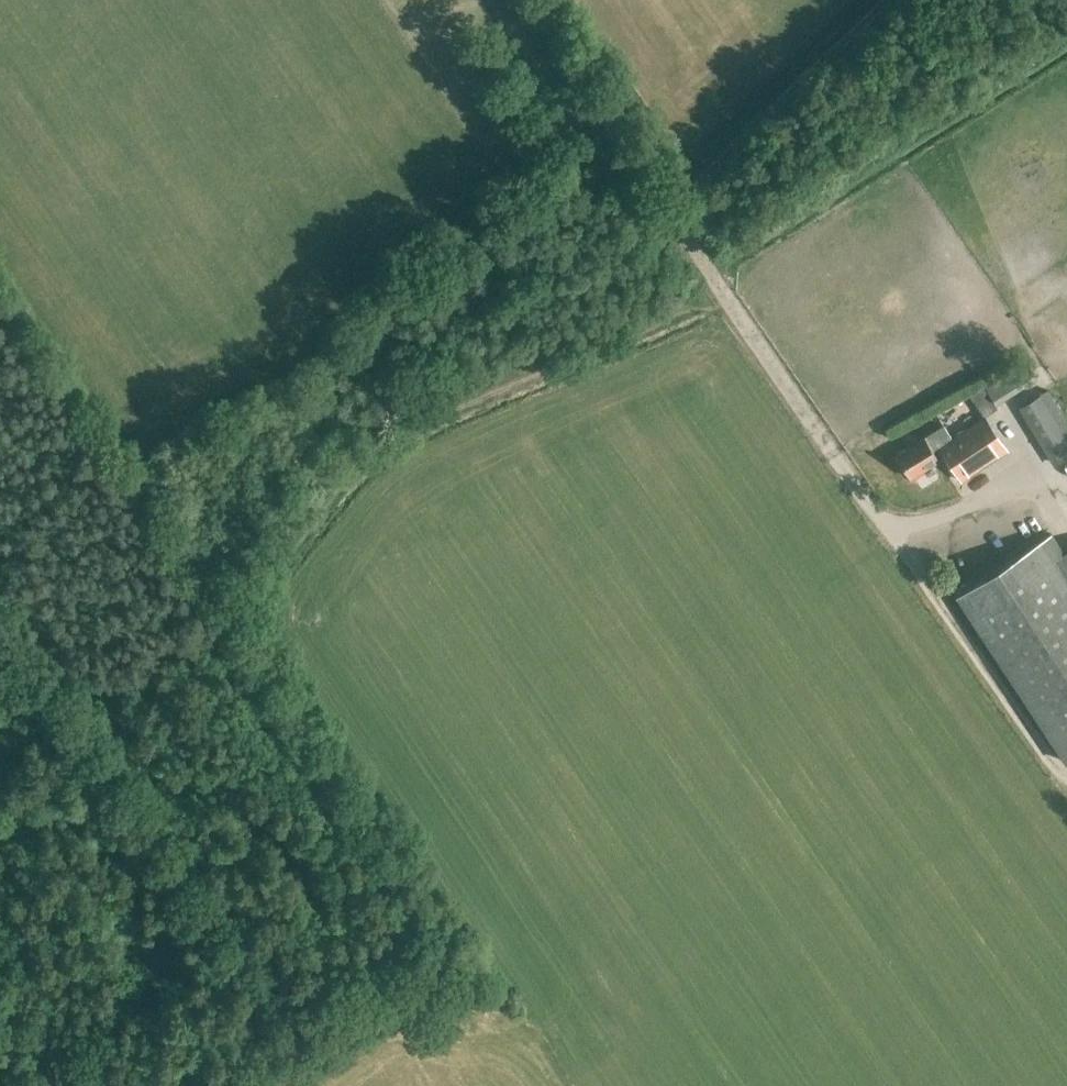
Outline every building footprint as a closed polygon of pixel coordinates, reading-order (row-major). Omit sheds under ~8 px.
[(984,386),(996,404),(1035,379),(1023,360),(984,386)] [(977,407),(991,398),(982,385),(969,394),(977,407)] [(1047,409),(1057,403),(1048,389),(1039,395),(1047,409)] [(1053,467),(1066,458),(1066,441),(1039,395),(1017,408),(1053,467)] [(962,480),(1007,451),(986,417),(952,438),(944,424),(896,453),(911,476),(940,459),(935,450),(941,447),(962,480)] [(1066,553),(1052,533),(958,595),(1066,762),(1066,552),(1066,553)]
